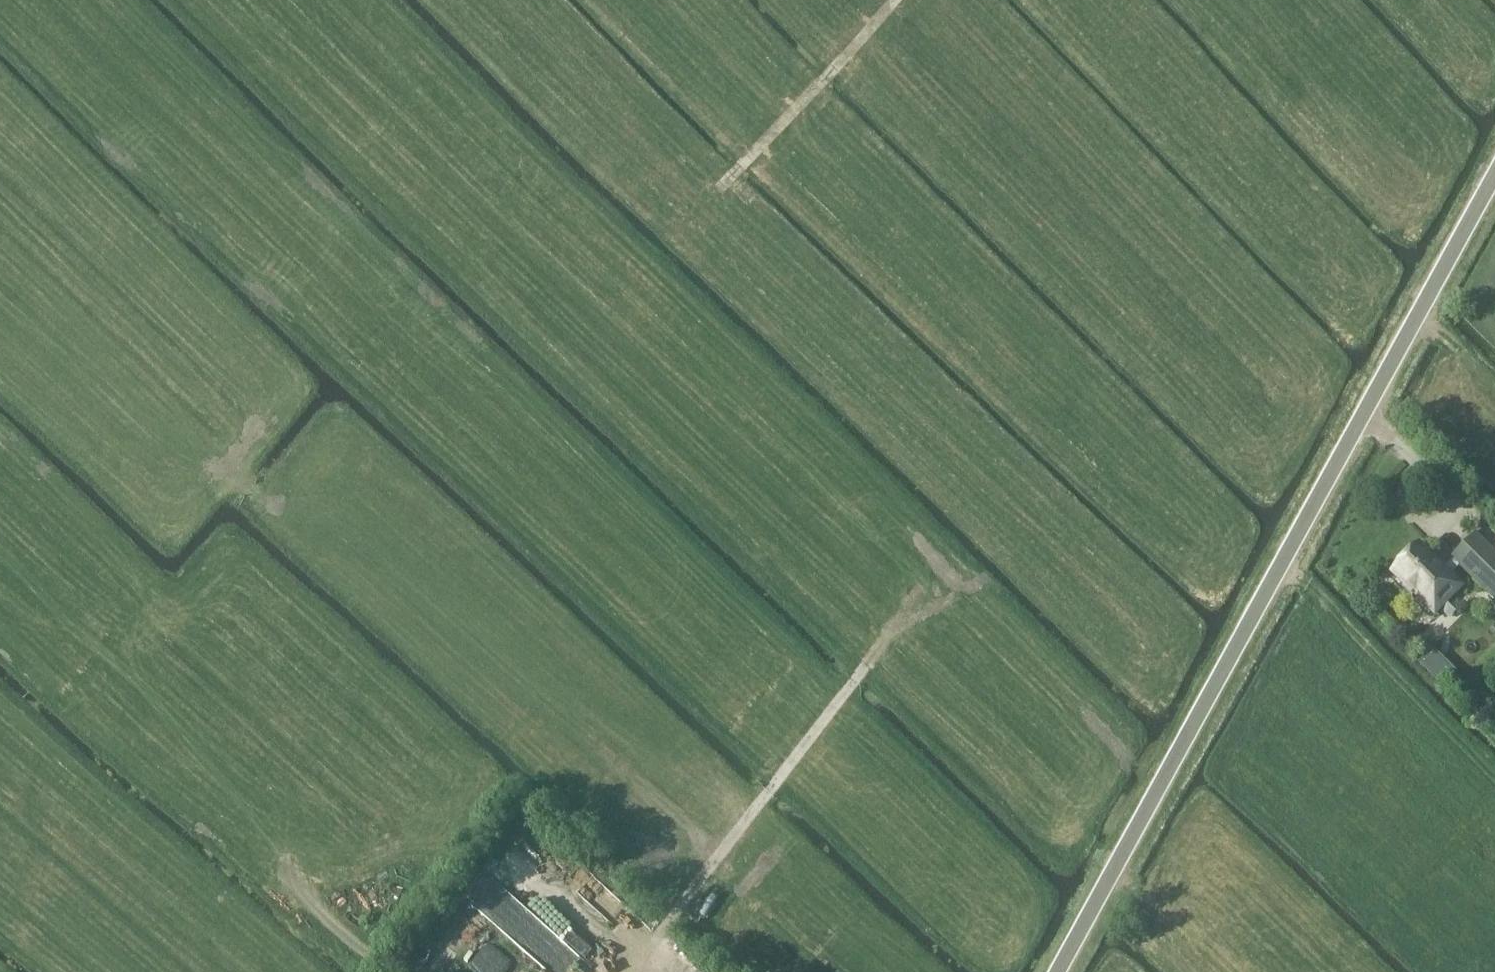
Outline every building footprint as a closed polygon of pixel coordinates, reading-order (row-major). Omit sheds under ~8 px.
[(1427,605),(1435,613),(1460,587),(1450,576),(1460,566),(1494,601),(1494,553),(1477,535),(1453,559),(1454,560),(1444,570),(1420,547),(1394,572),(1406,584),(1403,587),(1412,596),(1415,593),(1427,605)] [(1431,648),(1417,661),(1442,686),(1455,672),(1431,648)]
